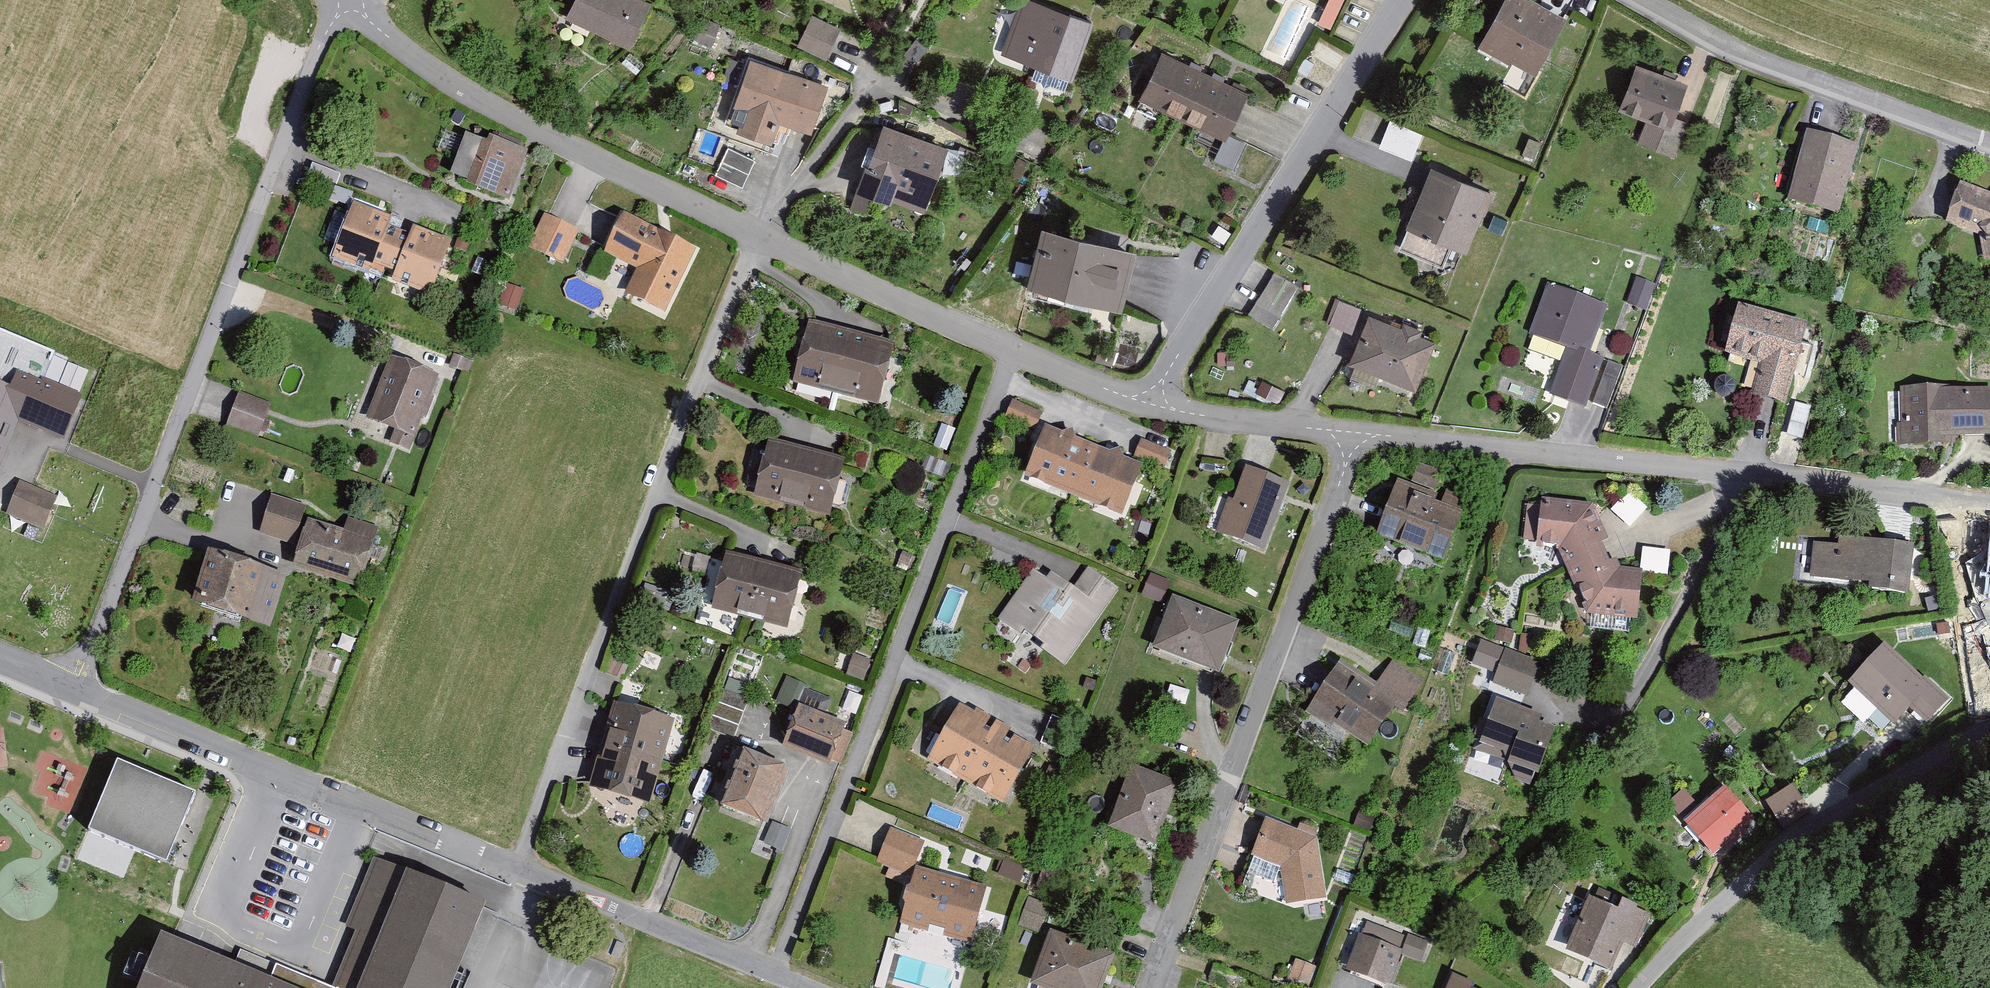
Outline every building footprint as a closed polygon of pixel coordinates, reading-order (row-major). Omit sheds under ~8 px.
[(644,0),(579,0),(569,21),(633,49),(653,4),(644,0)] [(1026,0),(1023,0),(1003,56),(1073,81),(1093,24),(1026,0)] [(1318,24),(1332,30),(1345,0),(1329,0),(1318,24)] [(1527,0),(1508,0),(1484,50),(1542,78),(1569,20),(1527,0)] [(812,16),(797,47),(826,60),(841,30),(812,16)] [(702,18),(693,42),(712,49),(721,25),(702,18)] [(1250,97),(1165,56),(1143,102),(1228,143),(1250,97)] [(746,60),(731,106),(745,110),(738,133),(769,144),(775,125),(808,136),(825,86),(746,60)] [(1688,84),(1636,64),(1618,111),(1646,122),(1638,145),(1675,159),(1688,122),(1676,118),(1688,84)] [(1389,121),(1379,147),(1412,160),(1422,133),(1389,121)] [(952,153),(887,130),(864,193),(896,205),(900,194),(933,206),(952,153)] [(1860,149),(1813,137),(1794,207),(1841,220),(1860,149)] [(512,207),(532,154),(488,138),(468,191),(512,207)] [(715,176),(742,188),(755,160),(728,148),(715,176)] [(1495,196),(1437,171),(1411,230),(1469,255),(1495,196)] [(1963,192),(1952,227),(1984,237),(1987,261),(1989,260),(1989,200),(1963,192)] [(396,219),(351,202),(331,256),(397,280),(413,237),(392,230),(396,219)] [(543,212),(529,245),(563,261),(580,229),(543,212)] [(698,250),(623,215),(605,254),(641,271),(629,297),(668,315),(698,250)] [(413,237),(397,280),(435,294),(454,241),(416,227),(413,237)] [(1137,252),(1043,229),(1028,289),(1122,312),(1137,252)] [(1299,289),(1274,272),(1247,314),(1273,330),(1299,289)] [(1637,279),(1627,304),(1646,312),(1656,286),(1637,279)] [(1607,305),(1551,286),(1533,339),(1569,352),(1552,400),(1589,412),(1606,362),(1590,357),(1607,305)] [(1364,310),(1339,300),(1329,324),(1354,335),(1364,310)] [(1807,329),(1738,309),(1725,356),(1760,365),(1751,397),(1785,406),(1807,329)] [(1438,343),(1372,317),(1352,367),(1418,393),(1438,343)] [(814,326),(810,325),(794,385),(879,407),(895,347),(814,326)] [(438,379),(393,362),(369,425),(415,441),(438,379)] [(0,385),(0,471),(2,472),(20,425),(65,442),(84,393),(22,369),(13,390),(0,385)] [(1899,390),(1900,447),(1956,447),(1956,439),(1989,439),(1989,388),(1899,390)] [(239,391),(226,426),(259,439),(272,404),(239,391)] [(1012,400),(1005,419),(1036,431),(1043,412),(1012,400)] [(1794,403),(1786,437),(1804,441),(1812,408),(1794,403)] [(1143,469),(1045,430),(1025,481),(1123,519),(1143,469)] [(1141,439),(1134,456),(1164,469),(1171,452),(1141,439)] [(854,459),(772,442),(760,502),(841,519),(854,459)] [(1293,487),(1249,471),(1238,504),(1233,502),(1220,539),(1269,556),(1293,487)] [(19,477),(6,512),(44,526),(56,493),(19,477)] [(1468,509),(1402,486),(1382,543),(1448,566),(1468,509)] [(272,492),(257,530),(294,544),(307,507),(272,492)] [(1596,505),(1540,502),(1537,551),(1561,552),(1588,618),(1640,622),(1643,575),(1619,574),(1596,505)] [(351,536),(311,524),(296,576),(366,597),(384,533),(354,524),(351,536)] [(1914,585),(1919,550),(1844,541),(1842,550),(1815,546),(1810,582),(1893,592),(1894,582),(1914,585)] [(1640,570),(1667,573),(1670,549),(1644,545),(1640,570)] [(290,581),(215,556),(198,609),(272,634),(290,581)] [(802,576),(726,556),(711,611),(787,631),(802,576)] [(1050,582),(1035,572),(1000,623),(1066,668),(1118,592),(1089,572),(1076,591),(1054,576),(1050,582)] [(1143,596),(1162,604),(1171,582),(1152,574),(1143,596)] [(1981,592),(1983,617),(1989,616),(1989,591),(1981,592)] [(1236,625),(1173,600),(1152,652),(1216,676),(1236,625)] [(1951,700),(1887,646),(1849,690),(1897,730),(1912,713),(1928,728),(1951,700)] [(1506,648),(1494,680),(1527,693),(1540,661),(1506,648)] [(846,677),(865,683),(872,661),(854,655),(846,677)] [(1403,701),(1346,666),(1315,717),(1372,752),(1403,701)] [(786,677),(780,696),(806,704),(812,685),(786,677)] [(707,729),(733,740),(749,701),(723,691),(707,729)] [(1036,750),(960,706),(927,762),(1003,806),(1036,750)] [(670,721),(617,707),(594,788),(647,803),(670,721)] [(847,727),(799,707),(781,750),(829,770),(847,727)] [(1564,732),(1502,708),(1483,756),(1545,780),(1564,732)] [(1068,756),(1080,728),(1052,717),(1041,744),(1068,756)] [(788,774),(744,758),(723,815),(767,831),(771,822),(788,774)] [(198,794),(118,762),(87,836),(167,869),(198,794)] [(1183,788),(1136,770),(1112,834),(1160,852),(1183,788)] [(1767,803),(1781,818),(1805,796),(1790,781),(1767,803)] [(1754,822),(1725,791),(1685,828),(1715,859),(1754,822)] [(1321,838),(1270,821),(1257,861),(1286,870),(1289,906),(1326,903),(1321,838)] [(792,830),(771,822),(767,831),(762,844),(783,852),(792,830)] [(877,862),(876,864),(911,879),(926,843),(891,828),(877,862)] [(998,878),(1020,886),(1026,869),(1004,861),(998,878)] [(373,862),(345,929),(356,933),(333,987),(454,987),(487,910),(373,862)] [(988,889),(915,870),(900,927),(972,946),(988,889)] [(1018,927),(1040,935),(1051,906),(1029,898),(1018,927)] [(1644,923),(1595,901),(1570,956),(1619,978),(1644,923)] [(1401,952),(1422,960),(1430,940),(1409,931),(1401,952)] [(1400,946),(1364,932),(1349,971),(1384,985),(1400,946)] [(1054,935),(1035,987),(1106,987),(1117,957),(1054,935)] [(162,939),(141,987),(281,987),(162,939)] [(607,955),(620,959),(625,945),(612,940),(607,955)] [(607,980),(548,955),(536,984),(545,987),(604,987),(607,980)]
